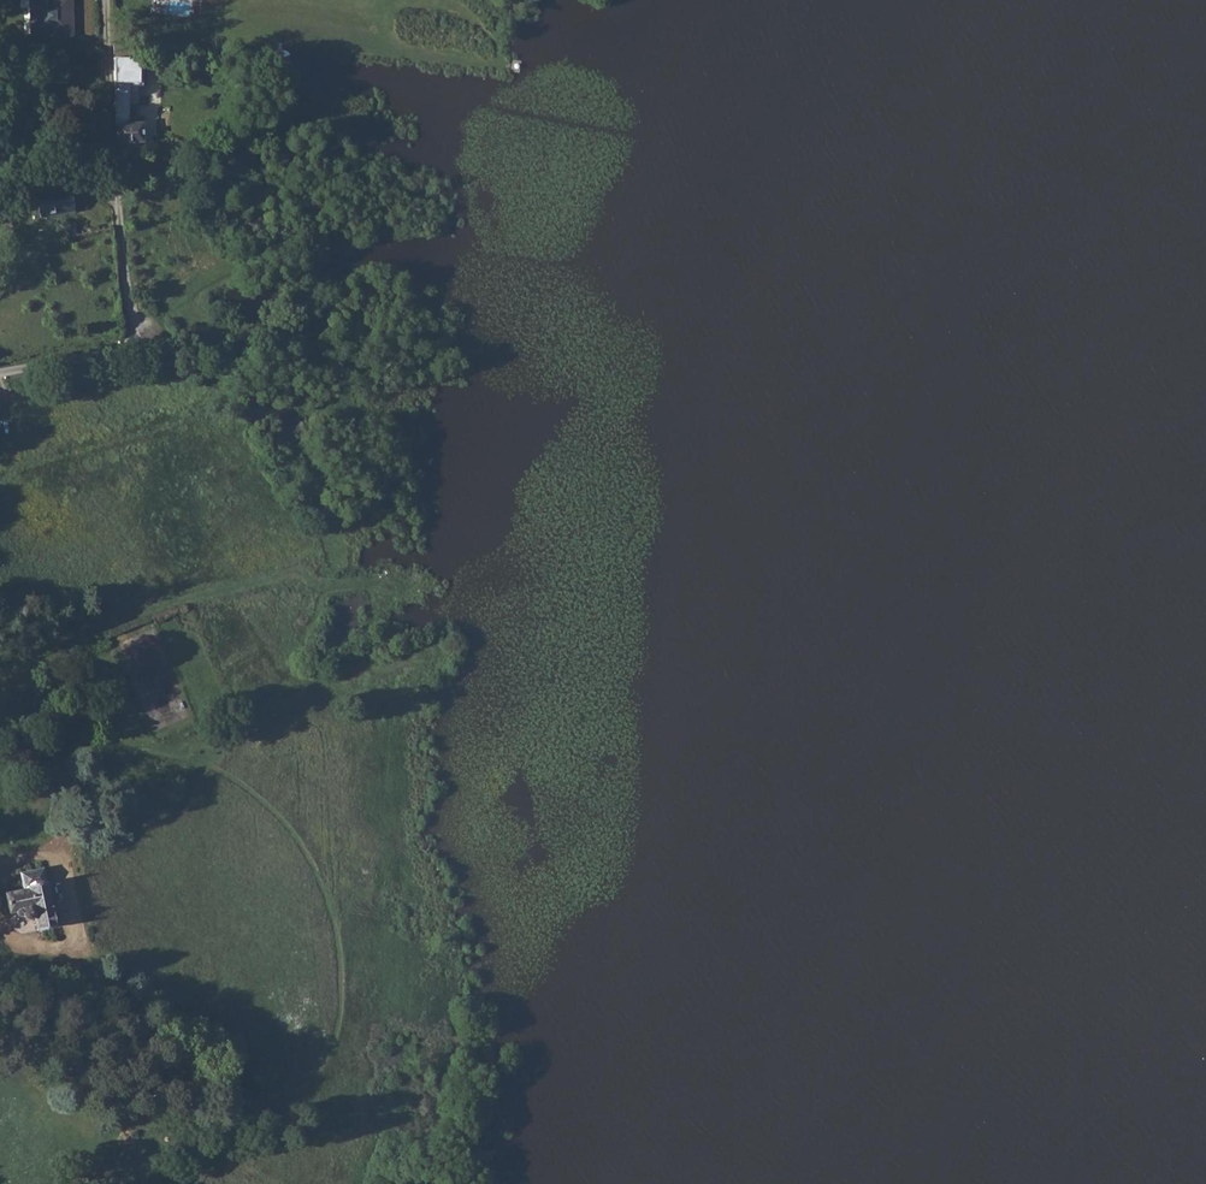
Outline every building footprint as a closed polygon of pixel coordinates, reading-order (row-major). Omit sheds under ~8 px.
[(29,38),(74,37),(73,0),(29,0),(29,38)] [(129,46),(114,46),(113,58),(129,58),(129,46)] [(129,58),(113,58),(113,86),(129,86),(129,58)] [(142,122),(116,123),(117,144),(143,143),(142,122)] [(27,197),(29,211),(52,208),(49,193),(27,197)] [(32,916),(34,933),(57,928),(48,883),(45,883),(43,870),(17,874),(21,891),(2,894),(6,911),(12,910),(11,915),(12,919),(16,920),(20,918),(22,921),(26,922),(30,921),(32,916)]
